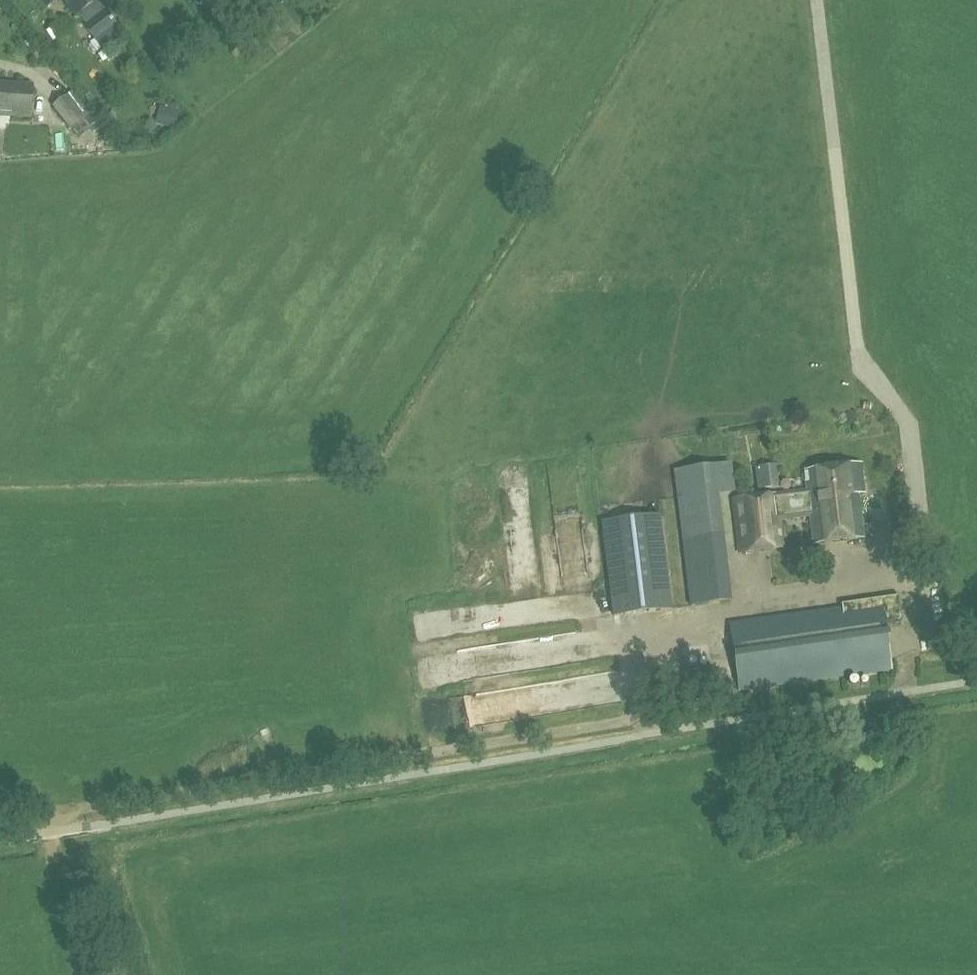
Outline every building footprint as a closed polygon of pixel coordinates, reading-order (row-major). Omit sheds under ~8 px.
[(45,9),(57,0),(39,0),(45,9)] [(76,15),(78,14),(96,0),(65,0),(76,15)] [(107,9),(84,26),(95,41),(118,24),(107,9)] [(32,86),(0,84),(0,116),(30,118),(32,86)] [(91,113),(72,91),(52,107),(70,132),(84,119),(90,114),(91,113)] [(155,123),(174,129),(179,112),(160,106),(155,123)] [(90,114),(84,119),(87,123),(90,126),(91,128),(94,132),(100,127),(90,114)] [(732,601),(724,533),(720,494),(735,493),(731,463),(674,470),(682,538),(690,606),(732,601)] [(583,464),(556,467),(568,596),(590,594),(591,612),(601,611),(599,584),(595,585),(583,464)] [(857,480),(863,480),(861,464),(804,470),(807,493),(792,495),(795,516),(810,514),(813,544),(864,538),(857,480)] [(756,468),(759,489),(773,487),(771,466),(756,468)] [(780,517),(795,516),(792,495),(777,497),(777,494),(733,499),(740,553),(783,548),(780,517)] [(672,610),(660,514),(601,521),(613,616),(672,610)] [(514,552),(516,563),(539,560),(537,538),(523,540),(524,551),(514,552)] [(867,581),(868,592),(888,591),(887,581),(867,581)] [(775,617),(730,623),(739,691),(784,685),(892,670),(885,623),(902,621),(899,595),(841,603),(842,608),(775,617)] [(523,624),(548,630),(554,605),(529,599),(523,624)]
